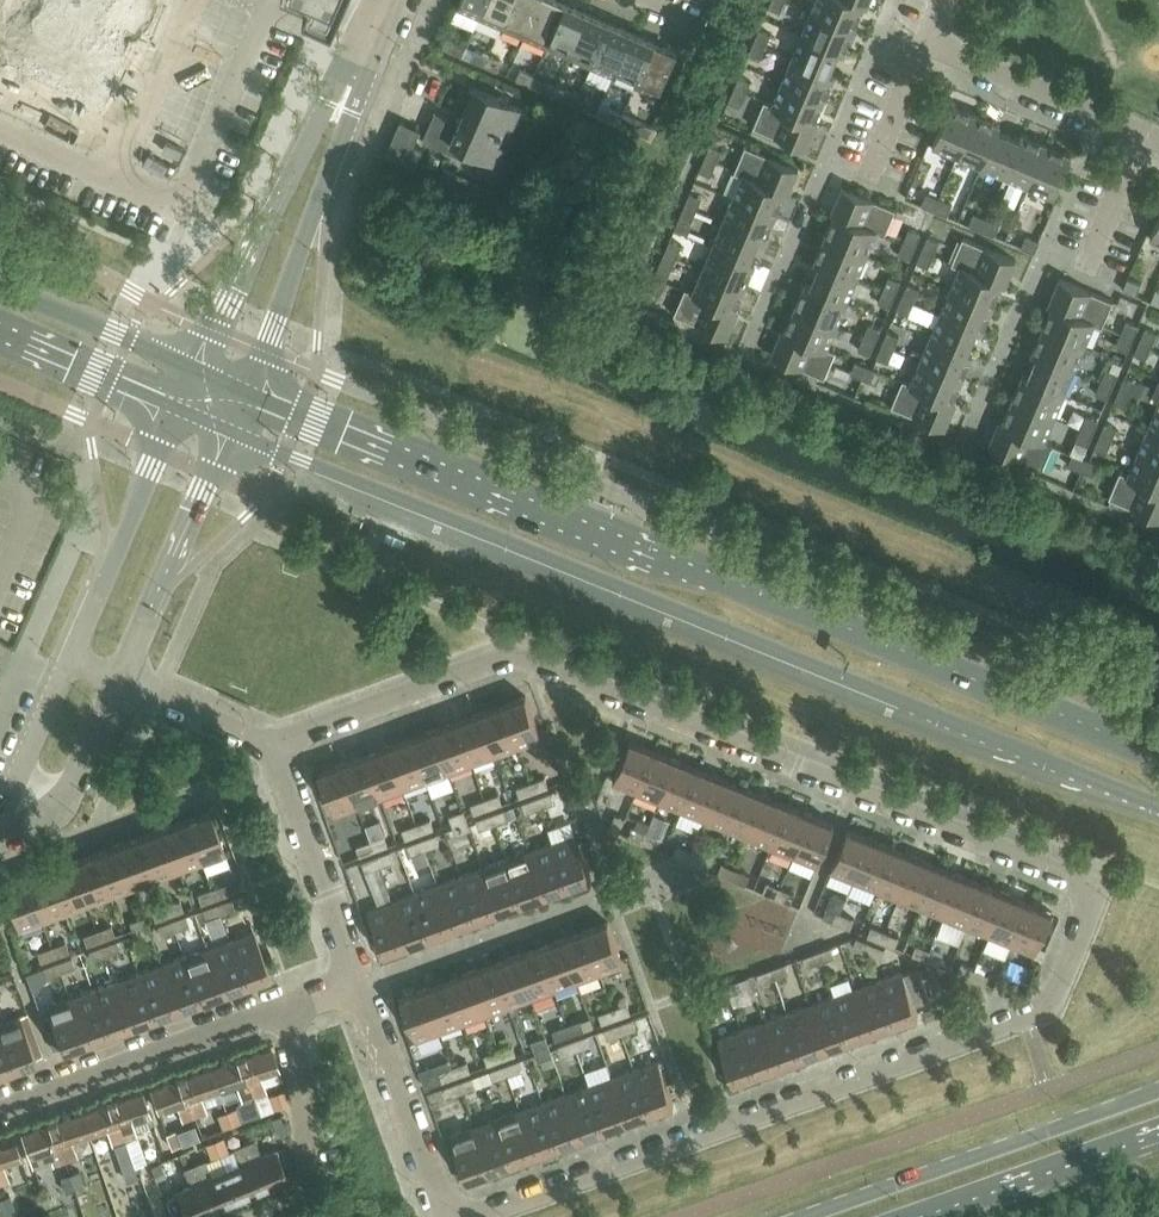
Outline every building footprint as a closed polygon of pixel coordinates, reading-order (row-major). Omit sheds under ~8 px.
[(458,7),(480,17),(487,0),(461,0),(458,7)] [(480,17),(502,27),(514,0),(487,0),(480,17)] [(502,27),(524,36),(540,0),(514,0),(502,27)] [(557,0),(540,0),(524,36),(547,46),(565,4),(557,0)] [(769,7),(781,12),(786,0),(772,0),(769,7)] [(813,10),(854,28),(864,6),(864,4),(854,0),(817,0),(813,10)] [(588,14),(565,4),(547,46),(569,56),(588,14)] [(854,28),(813,10),(803,34),(839,50),(839,51),(844,53),(854,28)] [(610,23),(588,14),(569,56),(591,66),(610,23)] [(632,33),(610,23),(591,66),(614,75),(632,33)] [(771,34),(759,29),(754,41),(766,46),(771,34)] [(654,43),(632,33),(614,75),(636,85),(654,43)] [(839,50),(803,34),(793,58),(829,73),(830,72),(839,51),(839,50)] [(446,37),(442,46),(450,50),(454,40),(446,37)] [(454,40),(450,50),(463,56),(467,46),(454,40)] [(766,46),(754,41),(749,55),(760,60),(766,46)] [(677,53),(654,43),(636,85),(658,95),(677,53)] [(476,50),(472,59),(485,65),(489,55),(476,50)] [(503,61),(489,55),(485,65),(498,71),(503,61)] [(829,73),(793,58),(783,81),(824,99),(835,74),(830,72),(829,73)] [(521,69),(517,79),(530,85),(534,75),(521,69)] [(547,81),(534,75),(530,85),(543,91),(547,81)] [(751,81),(740,76),(734,89),(746,94),(751,81)] [(824,99),(783,81),(773,104),(773,105),(814,123),(815,122),(824,99)] [(522,105),(476,85),(460,122),(436,111),(423,139),(461,156),(465,147),(497,161),(522,105)] [(565,89),(561,98),(575,104),(579,95),(565,89)] [(746,94),(734,89),(729,102),(740,107),(746,94)] [(592,100),(579,95),(575,104),(588,110),(592,100)] [(773,105),(773,104),(765,101),(754,127),(807,149),(818,123),(815,122),(814,123),(773,105)] [(933,145),(958,155),(976,114),(951,103),(933,145)] [(542,106),(536,120),(552,127),(558,113),(542,106)] [(610,108),(606,118),(619,124),(623,114),(610,108)] [(636,120),(623,114),(619,124),(632,130),(636,120)] [(1001,124),(976,114),(958,155),(982,165),(997,129),(999,129),(1001,124)] [(421,129),(401,121),(387,153),(415,166),(423,148),(414,145),(421,129)] [(1021,139),(1020,138),(999,129),(997,129),(982,165),(1005,175),(1021,139)] [(1047,144),(1023,134),(1022,133),(1020,138),(1021,139),(1005,175),(1029,185),(1047,144)] [(1072,154),(1047,144),(1029,185),(1054,196),(1072,154)] [(722,150),(711,145),(705,158),(717,163),(722,150)] [(746,146),(735,171),(735,172),(743,175),(744,174),(785,192),(785,193),(788,194),(799,168),(746,146)] [(717,163),(705,158),(700,171),(711,176),(717,163)] [(744,174),(743,175),(734,198),(775,215),(785,193),(785,192),(744,174)] [(843,187),(835,205),(832,213),(835,214),(836,213),(877,230),(877,232),(885,235),(896,209),(843,187)] [(702,197),(690,192),(685,205),(697,210),(702,197)] [(927,193),(922,205),(935,210),(940,198),(927,193)] [(775,215),(734,198),(724,221),(760,237),(760,238),(765,240),(775,215)] [(953,204),(940,198),(935,210),(948,216),(953,204)] [(697,210),(685,205),(680,218),(691,223),(697,210)] [(836,213),(835,214),(826,237),(867,254),(877,232),(877,230),(836,213)] [(974,213),(969,225),(982,230),(987,218),(974,213)] [(1158,240),(1158,217),(1151,237),(1158,240)] [(1000,224),(987,218),(982,230),(995,236),(1000,224)] [(760,237),(724,221),(713,245),(750,261),(751,259),(760,238),(760,237)] [(373,227),(366,225),(364,231),(371,234),(373,227)] [(909,229),(904,242),(916,246),(921,234),(909,229)] [(1027,235),(1022,247),(1035,253),(1040,241),(1027,235)] [(928,236),(922,250),(934,255),(940,241),(928,236)] [(867,254),(826,237),(815,261),(820,264),(821,262),(857,278),(867,254)] [(963,237),(953,262),(952,264),(960,267),(961,266),(1003,283),(1002,285),(1005,286),(1016,260),(963,237)] [(682,245),(670,240),(665,252),(677,257),(682,245)] [(916,246),(904,242),(898,255),(910,260),(916,246)] [(750,261),(713,245),(704,269),(745,286),(756,262),(751,259),(750,261)] [(934,255),(922,250),(917,262),(929,267),(934,255)] [(677,257),(665,252),(659,265),(671,270),(677,257)] [(821,262),(820,264),(811,285),(811,286),(847,301),(857,278),(821,262)] [(961,266),(960,267),(951,290),(993,307),(1002,285),(1003,283),(961,266)] [(704,269),(694,291),(693,293),(735,310),(736,309),(745,286),(704,269)] [(667,281),(655,276),(649,289),(661,294),(667,281)] [(889,276),(884,289),(896,294),(901,281),(889,276)] [(1060,278),(1053,296),(1049,305),(1052,306),(1053,305),(1095,322),(1094,323),(1103,327),(1114,301),(1060,278)] [(1142,284),(1129,278),(1123,290),(1137,295),(1142,284)] [(806,283),(796,308),(837,325),(847,301),(811,286),(811,285),(806,283)] [(908,284),(902,297),(914,302),(920,289),(908,284)] [(693,293),(694,291),(686,288),(675,314),(728,336),(739,310),(736,309),(735,310),(693,293)] [(896,294),(884,289),(878,302),(890,307),(896,294)] [(993,307),(951,290),(941,313),(977,329),(977,330),(982,332),(993,307)] [(914,302),(902,297),(897,310),(909,315),(914,302)] [(1053,305),(1052,306),(1043,328),(1085,346),(1094,323),(1095,322),(1053,305)] [(796,308),(786,330),(786,331),(827,349),(828,348),(837,325),(796,308)] [(977,329),(941,313),(931,337),(967,352),(968,351),(977,330),(977,329)] [(1127,320),(1122,333),(1134,338),(1139,325),(1127,320)] [(869,324),(864,336),(876,341),(881,329),(869,324)] [(1085,346),(1043,328),(1033,353),(1038,356),(1038,354),(1075,370),(1085,346)] [(1146,328),(1140,341),(1152,346),(1158,333),(1146,328)] [(783,329),(779,337),(772,355),(825,377),(836,351),(828,348),(827,349),(786,331),(786,330),(783,329)] [(888,331),(882,344),(894,349),(900,336),(888,331)] [(1134,338),(1122,333),(1116,346),(1128,351),(1134,338)] [(876,341),(864,336),(858,350),(870,355),(876,341)] [(967,352),(931,337),(921,360),(963,378),(973,353),(968,351),(967,352)] [(1152,346),(1140,341),(1135,354),(1147,359),(1152,346)] [(894,349),(882,344),(877,357),(889,362),(894,349)] [(1038,356),(1029,377),(1028,378),(1065,393),(1075,370),(1038,354),(1038,356)] [(921,360),(912,383),(911,384),(953,402),(953,400),(963,378),(921,360)] [(869,367),(856,361),(851,373),(864,379),(869,367)] [(882,372),(871,368),(869,367),(864,379),(877,384),(882,372)] [(1107,368),(1102,381),(1113,386),(1119,373),(1107,368)] [(1024,374),(1013,399),(1055,417),(1065,393),(1028,378),(1029,377),(1024,374)] [(1125,376),(1120,389),(1132,394),(1133,392),(1137,381),(1125,376)] [(911,384),(912,383),(903,379),(892,406),(945,428),(956,402),(953,400),(953,402),(911,384)] [(1138,379),(1137,381),(1133,392),(1148,398),(1153,385),(1138,379)] [(1113,386),(1102,381),(1096,394),(1108,399),(1113,386)] [(1132,394),(1120,389),(1115,402),(1126,407),(1132,394)] [(1013,399),(1003,422),(1003,423),(1045,441),(1045,440),(1055,417),(1013,399)] [(1158,405),(1148,429),(1158,433),(1158,405)] [(1087,415),(1082,428),(1093,433),(1099,420),(1087,415)] [(1000,421),(997,429),(989,447),(1043,469),(1054,443),(1045,440),(1045,441),(1003,423),(1003,422),(1000,421)] [(1105,423),(1100,436),(1112,441),(1117,428),(1105,423)] [(1093,433),(1082,428),(1076,441),(1088,446),(1093,433)] [(1148,429),(1138,452),(1158,461),(1158,433),(1148,429)] [(1112,441),(1100,436),(1095,449),(1106,454),(1112,441)] [(1138,452),(1129,475),(1128,476),(1158,489),(1158,461),(1138,452)] [(1086,459),(1073,453),(1068,465),(1082,471),(1086,459)] [(1099,464),(1089,460),(1086,459),(1082,471),(1095,476),(1099,464)] [(1129,475),(1121,471),(1110,497),(1158,518),(1158,489),(1128,476),(1129,475)] [(527,696),(503,704),(519,748),(542,739),(527,696)] [(519,748),(503,704),(480,713),(496,756),(519,748)] [(496,756),(480,713),(457,721),(473,764),(496,756)] [(473,764),(457,721),(435,730),(450,773),(473,764)] [(450,773),(435,730),(412,738),(427,781),(450,773)] [(427,781),(412,738),(389,746),(404,790),(427,781)] [(613,783),(637,792),(654,750),(630,740),(613,783)] [(404,790),(389,746),(366,755),(382,798),(404,790)] [(676,759),(654,750),(637,792),(659,801),(676,759)] [(382,798),(366,755),(343,763),(359,806),(382,798)] [(699,768),(676,759),(659,801),(682,810),(699,768)] [(359,806),(343,763),(319,772),(335,815),(359,806)] [(722,777),(699,768),(682,810),(704,820),(722,777)] [(545,777),(531,782),(534,792),(549,787),(545,777)] [(744,786),(722,777),(704,820),(727,829),(744,786)] [(521,797),(534,792),(531,782),(517,787),(521,797)] [(767,795),(744,786),(727,829),(749,838),(767,795)] [(551,792),(536,798),(540,808),(555,802),(551,792)] [(499,794),(485,799),(489,809),(503,804),(499,794)] [(789,805),(767,795),(749,838),(772,847),(789,805)] [(526,813),(540,808),(536,798),(523,803),(526,813)] [(475,814),(489,809),(485,799),(471,804),(475,814)] [(812,814),(789,805),(772,847),(794,856),(812,814)] [(505,809),(491,814),(494,824),(509,819),(505,809)] [(450,815),(453,825),(467,819),(464,810),(450,815)] [(210,811),(186,820),(202,863),(226,854),(210,811)] [(480,829),(494,824),(491,814),(477,819),(480,829)] [(626,818),(625,818),(616,814),(610,828),(620,832),(626,818)] [(835,823),(812,814),(794,856),(818,866),(835,823)] [(431,819),(416,824),(420,834),(435,829),(431,819)] [(467,819),(453,825),(457,835),(471,829),(467,819)] [(186,820),(164,828),(179,871),(202,863),(186,820)] [(406,839),(420,834),(416,824),(403,829),(406,839)] [(629,836),(643,842),(647,832),(633,826),(629,836)] [(164,828),(141,836),(156,879),(179,871),(164,828)] [(831,871),(854,881),(872,838),(848,829),(831,871)] [(660,838),(647,832),(643,842),(656,847),(660,838)] [(437,834),(422,839),(426,849),(440,844),(437,834)] [(577,834),(553,843),(569,886),(593,877),(577,834)] [(141,836),(118,845),(133,888),(156,879),(141,836)] [(385,836),(371,841),(375,851),(389,845),(385,836)] [(877,890),(894,847),(872,838),(854,881),(877,890)] [(412,854),(426,849),(422,839),(409,844),(412,854)] [(361,856),(375,851),(371,841),(357,846),(361,856)] [(553,843),(530,851),(546,894),(569,886),(553,843)] [(118,845),(95,853),(111,896),(133,888),(118,845)] [(674,855),(688,860),(692,851),(678,845),(674,855)] [(900,899),(917,856),(894,847),(877,890),(900,899)] [(391,851),(377,856),(380,866),(395,861),(391,851)] [(530,851),(507,859),(523,902),(546,894),(530,851)] [(705,856),(692,851),(688,860),(701,866),(705,856)] [(95,853),(72,861),(88,904),(111,896),(95,853)] [(377,856),(363,861),(366,871),(380,866),(377,856)] [(922,908),(939,866),(917,856),(900,899),(922,908)] [(507,859),(485,868),(500,911),(523,902),(507,859)] [(72,861),(49,870),(65,913),(88,904),(72,861)] [(718,873),(733,879),(737,869),(723,863),(718,873)] [(945,917),(962,875),(939,866),(922,908),(945,917)] [(485,868),(462,876),(478,919),(500,911),(485,868)] [(750,875),(737,869),(733,879),(746,885),(750,875)] [(49,870),(26,878),(42,921),(65,913),(49,870)] [(967,926),(984,884),(962,875),(945,917),(967,926)] [(462,876),(439,884),(455,927),(478,919),(462,876)] [(18,930),(42,921),(26,878),(3,887),(18,930)] [(767,882),(763,892),(777,898),(781,888),(767,882)] [(226,884),(211,889),(215,899),(229,894),(226,884)] [(439,884),(416,892),(432,935),(455,927),(439,884)] [(990,935),(1007,893),(984,884),(967,926),(990,935)] [(791,903),(795,894),(781,888),(777,898),(791,903)] [(201,904),(215,899),(211,889),(197,894),(201,904)] [(416,892),(393,901),(409,944),(432,935),(416,892)] [(1012,944),(1030,902),(1007,893),(990,935),(1012,944)] [(831,899),(827,907),(841,913),(846,900),(837,896),(831,899)] [(231,899),(217,904),(220,914),(235,909),(231,899)] [(180,900),(166,905),(169,915),(183,910),(180,900)] [(385,952),(409,944),(393,901),(369,909),(385,952)] [(1036,954),(1053,911),(1030,902),(1012,944),(1036,954)] [(207,919),(220,914),(217,904),(203,909),(207,919)] [(152,911),(155,920),(169,915),(166,905),(152,911)] [(838,923),(842,913),(841,913),(827,907),(823,917),(838,923)] [(851,928),(855,919),(842,913),(838,923),(851,928)] [(185,916),(171,921),(175,931),(189,926),(185,916)] [(130,922),(133,932),(147,926),(144,917),(130,922)] [(161,936),(175,931),(171,921),(157,926),(161,936)] [(609,922),(585,930),(601,974),(624,965),(609,922)] [(111,925),(97,930),(101,940),(115,935),(111,925)] [(147,926),(133,932),(137,941),(151,936),(147,926)] [(883,942),(887,932),(872,926),(868,936),(883,942)] [(87,945),(101,940),(97,930),(83,935),(87,945)] [(585,930),(562,939),(578,982),(601,974),(585,930)] [(254,931),(230,940),(246,983),(269,974),(254,931)] [(896,947),(900,937),(887,932),(883,942),(896,947)] [(869,953),(874,944),(858,937),(853,947),(869,953)] [(562,939),(539,947),(555,990),(578,982),(562,939)] [(230,940),(207,948),(223,991),(246,983),(230,940)] [(117,941),(103,946),(106,956),(120,950),(117,941)] [(66,942),(52,947),(55,957),(69,952),(66,942)] [(881,958),(885,949),(874,944),(869,953),(881,958)] [(927,960),(931,950),(917,945),(913,954),(927,960)] [(92,961),(106,956),(103,946),(89,951),(92,961)] [(836,956),(832,946),(818,952),(821,961),(836,956)] [(41,962),(55,957),(52,947),(37,952),(41,962)] [(539,947),(517,955),(532,998),(555,990),(539,947)] [(207,948),(184,957),(200,1000),(223,991),(207,948)] [(941,966),(945,956),(931,950),(927,960),(941,966)] [(821,961),(818,952),(804,957),(807,967),(821,961)] [(517,955),(494,964),(509,1007),(532,998),(517,955)] [(71,957),(57,962),(61,972),(75,967),(71,957)] [(184,957),(161,965),(177,1008),(200,1000),(184,957)] [(57,962),(43,967),(47,977),(61,972),(57,962)] [(790,973),(786,963),(772,968),(776,978),(790,973)] [(972,979),(976,969),(962,963),(958,973),(972,979)] [(494,964),(471,972),(486,1015),(509,1007),(494,964)] [(161,965),(139,973),(154,1016),(177,1008),(161,965)] [(776,978),(772,968),(758,973),(762,983),(776,978)] [(931,999),(919,968),(904,973),(903,971),(880,980),(895,1023),(919,1014),(916,1005),(931,999)] [(986,985),(989,975),(976,969),(972,979),(986,985)] [(471,972),(448,980),(464,1023),(486,1015),(471,972)] [(139,973),(116,982),(131,1025),(154,1016),(139,973)] [(1008,994),(1012,984),(998,978),(994,988),(1008,994)] [(448,980),(425,989),(441,1032),(464,1023),(448,980)] [(744,990),(741,980),(726,985),(730,995),(744,990)] [(895,1023),(880,980),(857,988),(873,1031),(895,1023)] [(116,982),(93,990),(109,1033),(131,1025),(116,982)] [(730,995),(726,985),(712,990),(716,1000),(730,995)] [(873,1031),(857,988),(834,996),(850,1039),(873,1031)] [(417,1040),(441,1032),(425,989),(401,997),(417,1040)] [(93,990),(70,998),(86,1041),(109,1033),(93,990)] [(850,1039),(834,996),(811,1005),(827,1048),(850,1039)] [(62,1050),(86,1041),(70,998),(46,1007),(62,1050)] [(631,1013),(628,1003),(614,1008),(617,1018),(631,1013)] [(827,1048),(811,1005),(788,1013),(804,1056),(827,1048)] [(617,1018),(614,1008),(599,1014),(603,1023),(617,1018)] [(804,1056),(788,1013),(765,1021),(781,1064),(804,1056)] [(0,1024),(0,1035),(12,1068),(36,1059),(20,1016),(0,1024)] [(637,1029),(633,1019),(619,1024),(623,1034),(637,1029)] [(585,1030),(582,1020),(568,1025),(572,1035),(585,1030)] [(781,1064),(765,1021),(743,1030),(758,1073),(781,1064)] [(623,1034),(619,1024),(605,1029),(609,1039),(623,1034)] [(572,1035),(568,1025),(554,1030),(557,1040),(572,1035)] [(758,1073),(743,1030),(719,1038),(735,1081),(758,1073)] [(12,1068),(0,1035),(0,1072),(12,1068)] [(591,1045),(587,1035),(573,1040),(577,1050),(591,1045)] [(550,1045),(549,1043),(547,1036),(532,1041),(535,1050),(550,1045)] [(577,1050),(573,1040),(559,1046),(563,1055),(577,1050)] [(517,1055),(513,1045),(499,1050),(503,1060),(517,1055)] [(553,1055),(551,1049),(550,1045),(535,1050),(539,1061),(553,1055)] [(270,1046),(240,1056),(254,1095),(267,1091),(261,1075),(278,1068),(270,1046)] [(503,1060),(499,1050),(485,1055),(489,1065),(503,1060)] [(240,1056),(211,1066),(219,1089),(236,1083),(242,1099),(254,1095),(240,1056)] [(522,1070),(519,1060),(505,1065),(508,1075),(522,1070)] [(675,1103),(659,1060),(635,1069),(651,1112),(675,1103)] [(471,1071),(468,1061),(454,1066),(457,1076),(471,1071)] [(508,1075),(505,1065),(491,1070),(494,1080),(508,1075)] [(211,1066),(181,1077),(195,1116),(207,1111),(202,1095),(219,1089),(211,1066)] [(457,1076),(454,1066),(439,1072),(443,1081),(457,1076)] [(651,1112),(635,1069),(612,1077),(628,1120),(651,1112)] [(181,1077),(151,1087),(158,1110),(176,1103),(182,1120),(195,1116),(181,1077)] [(477,1087),(473,1077),(459,1082),(463,1092),(477,1087)] [(628,1120),(612,1077),(590,1085),(605,1128),(628,1120)] [(463,1092),(459,1082),(445,1087),(448,1097),(463,1092)] [(605,1128),(590,1085),(567,1094),(583,1137),(605,1128)] [(142,1090),(110,1101),(124,1140),(137,1136),(135,1129),(136,1130),(139,1130),(149,1127),(153,1123),(142,1090)] [(279,1092),(270,1095),(275,1108),(284,1105),(279,1092)] [(583,1137),(567,1094),(544,1102),(560,1145),(583,1137)] [(242,1099),(236,1108),(241,1121),(260,1114),(254,1095),(242,1099)] [(110,1101),(82,1110),(89,1133),(106,1127),(112,1145),(124,1140),(110,1101)] [(560,1145),(544,1102),(521,1110),(537,1153),(560,1145)] [(236,1108),(226,1111),(231,1125),(241,1121),(236,1108)] [(82,1110),(52,1121),(65,1161),(78,1157),(72,1139),(89,1133),(82,1110)] [(537,1153),(521,1110),(498,1118),(514,1161),(537,1153)] [(226,1111),(217,1115),(222,1128),(231,1125),(226,1111)] [(287,1126),(281,1112),(272,1116),(278,1130),(287,1126)] [(514,1161),(498,1118),(475,1127),(491,1170),(514,1161)] [(52,1121),(22,1131),(29,1154),(33,1165),(51,1159),(53,1165),(65,1161),(52,1121)] [(194,1124),(176,1131),(181,1143),(181,1144),(200,1138),(199,1137),(194,1124)] [(491,1170),(475,1127),(452,1135),(467,1178),(491,1170)] [(176,1130),(166,1134),(171,1147),(181,1143),(176,1131),(176,1130)] [(0,1138),(0,1183),(10,1180),(4,1163),(20,1157),(13,1134),(0,1138)] [(223,1136),(214,1140),(219,1153),(228,1149),(223,1136)] [(214,1140),(205,1143),(210,1157),(219,1153),(214,1140)] [(256,1140),(244,1144),(262,1187),(287,1177),(276,1149),(262,1154),(256,1140)] [(239,1163),(225,1169),(237,1197),(262,1187),(244,1144),(233,1149),(239,1163)] [(141,1148),(128,1152),(128,1153),(133,1167),(138,1165),(143,1163),(146,1162),(145,1157),(141,1148)] [(128,1153),(119,1157),(127,1180),(136,1177),(133,1167),(128,1153)] [(206,1160),(195,1164),(212,1207),(237,1197),(225,1169),(212,1174),(206,1160)] [(160,1161),(151,1165),(156,1179),(165,1175),(160,1161)] [(168,1199),(172,1209),(176,1211),(183,1208),(186,1216),(187,1216),(212,1207),(195,1164),(183,1169),(189,1183),(175,1188),(177,1192),(170,1195),(168,1199)] [(79,1171),(70,1174),(74,1187),(84,1184),(79,1171)] [(70,1174),(61,1177),(65,1191),(74,1187),(70,1174)] [(11,1192),(2,1195),(7,1208),(16,1205),(11,1192)]
